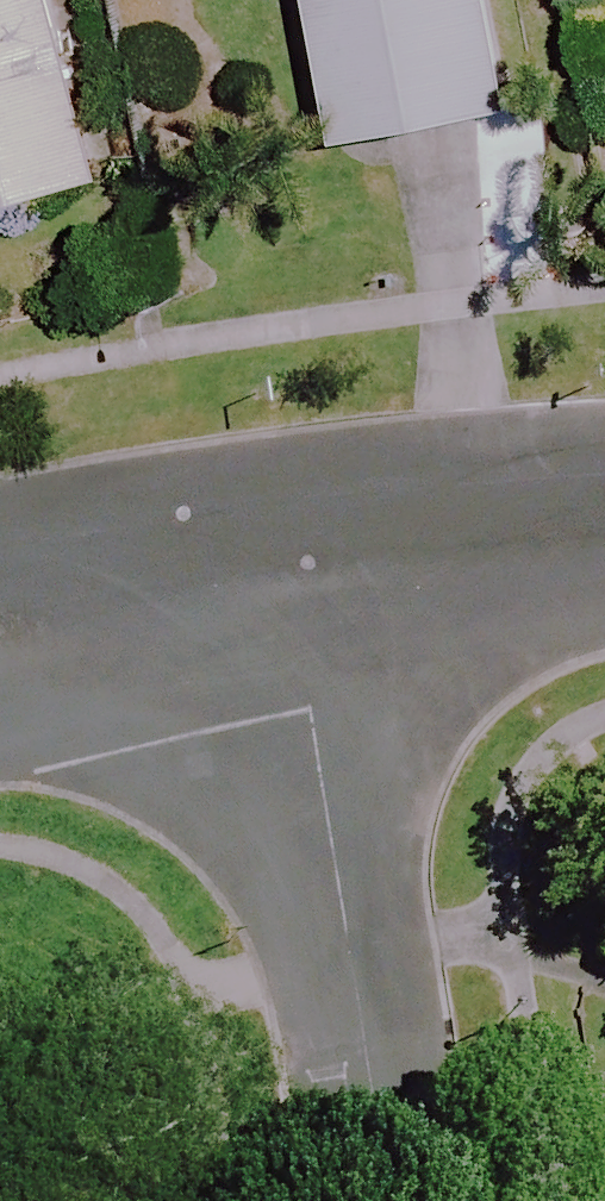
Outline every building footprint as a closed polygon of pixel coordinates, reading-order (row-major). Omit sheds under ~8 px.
[(109,181),(59,0),(0,0),(0,211),(109,181)] [(349,144),(524,108),(501,0),(319,0),(349,144)]
